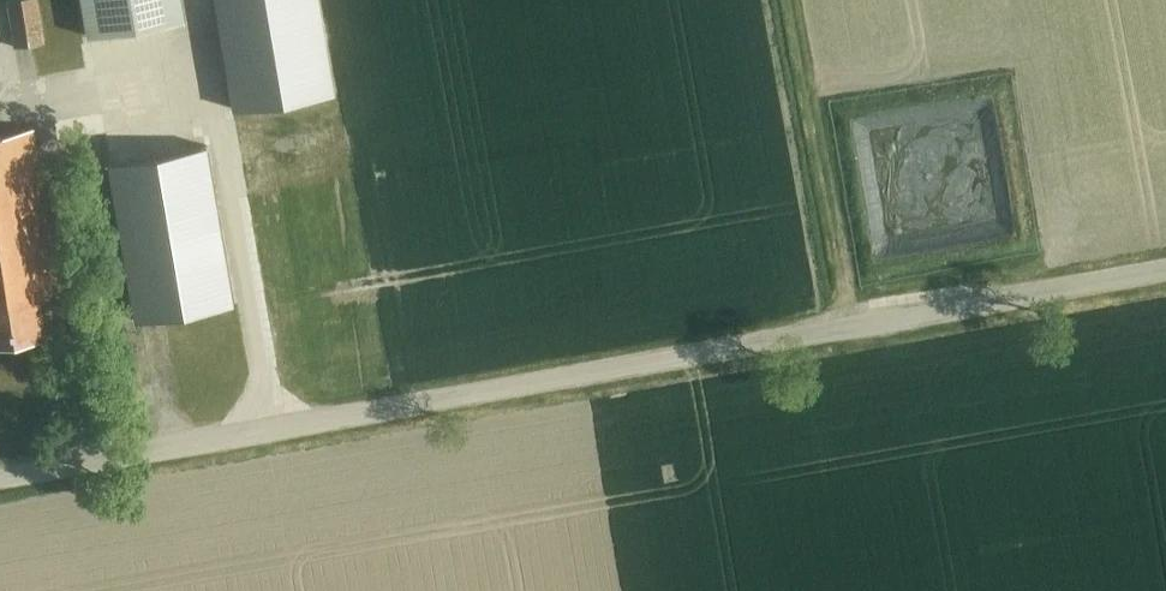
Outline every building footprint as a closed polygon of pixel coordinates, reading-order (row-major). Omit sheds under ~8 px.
[(45,42),(39,0),(10,0),(8,0),(15,47),(45,42)] [(188,21),(184,0),(78,0),(84,38),(188,21)] [(236,112),(334,95),(318,0),(217,0),(236,112)] [(48,332),(40,291),(42,291),(62,268),(36,127),(0,134),(0,341),(48,332)] [(208,145),(109,162),(135,319),(234,303),(208,145)]
